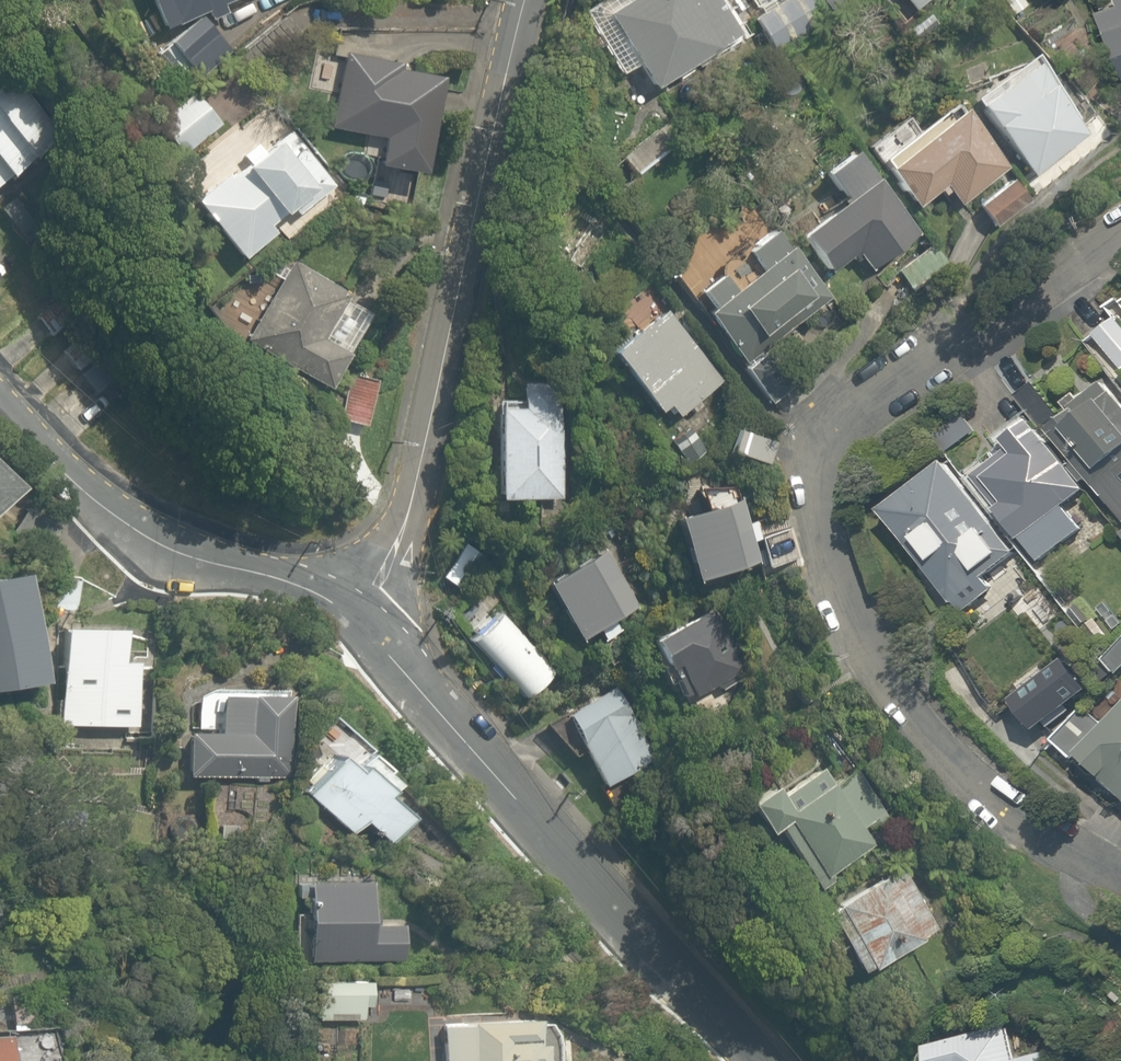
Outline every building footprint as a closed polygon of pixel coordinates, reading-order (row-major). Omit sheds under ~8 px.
[(160,30),(227,0),(146,0),(160,30)] [(572,7),(616,79),(634,68),(647,90),(734,38),(711,0),(583,0),(572,7)] [(864,0),(747,0),(778,52),(864,0)] [(911,11),(923,0),(901,0),(911,11)] [(1095,7),(1120,72),(1120,0),(1112,0),(1095,7)] [(205,13),(160,47),(182,76),(227,42),(205,13)] [(435,71),(329,47),(316,104),(332,108),(328,128),(373,138),(368,162),(412,172),(435,71)] [(1021,54),(966,98),(1029,177),(1084,133),(1021,54)] [(0,83),(0,182),(50,146),(3,81),(0,83)] [(216,123),(180,83),(145,114),(180,154),(216,123)] [(916,203),(939,186),(956,210),(969,200),(988,227),(1028,199),(961,105),(885,160),(916,203)] [(668,113),(615,156),(634,179),(687,136),(668,113)] [(235,265),(334,182),(285,123),(186,206),(235,265)] [(789,236),(826,279),(854,254),(866,268),(911,229),(847,155),(821,177),(837,195),(789,236)] [(610,233),(567,199),(537,238),(579,272),(610,233)] [(759,221),(681,284),(745,365),(824,303),(759,221)] [(368,307),(286,258),(258,305),(231,289),(210,323),(319,388),(368,307)] [(660,303),(604,347),(654,411),(663,403),(674,418),(721,381),(660,303)] [(1091,335),(1118,370),(1120,368),(1120,314),(1120,313),(1091,335)] [(376,387),(347,378),(334,421),(364,430),(376,387)] [(562,387),(488,384),(483,496),(557,499),(562,387)] [(1052,437),(1120,523),(1120,412),(1106,394),(1052,437)] [(1014,458),(979,486),(1041,563),(1082,531),(1063,508),(1085,491),(1031,424),(1003,445),(1014,458)] [(980,580),(1013,556),(943,460),(878,508),(957,617),(989,593),(980,580)] [(0,478),(0,497),(9,487),(0,478)] [(58,526),(19,507),(7,530),(47,550),(58,526)] [(0,560),(0,687),(31,681),(9,559),(0,560)] [(559,672),(496,608),(457,646),(520,710),(559,672)] [(710,608),(644,643),(677,705),(744,670),(710,608)] [(50,727),(132,730),(133,663),(115,662),(116,628),(52,626),(50,727)] [(1095,660),(1114,680),(1120,673),(1120,636),(1095,660)] [(287,687),(189,682),(184,780),(282,785),(283,776),(287,687)] [(613,682),(559,710),(597,785),(652,757),(613,682)] [(1079,756),(1120,795),(1120,710),(1079,756)] [(317,733),(291,766),(311,784),(303,793),(345,830),(354,820),(380,842),(404,813),(388,799),(401,783),(336,728),(325,741),(317,733)] [(772,784),(740,801),(758,834),(776,824),(806,879),(870,844),(860,826),(879,816),(856,773),(787,811),(772,784)] [(900,864),(820,907),(856,975),(936,932),(900,864)] [(292,959),(408,958),(407,914),(368,915),(367,870),(291,871),(292,959)] [(313,974),(312,1020),(360,1021),(361,1006),(371,1006),(372,976),(313,974)] [(437,1021),(437,1060),(542,1060),(541,1019),(437,1021)] [(922,1048),(926,1060),(1013,1060),(1003,1025),(922,1048)] [(1060,1050),(1022,1060),(1063,1060),(1060,1050)]
